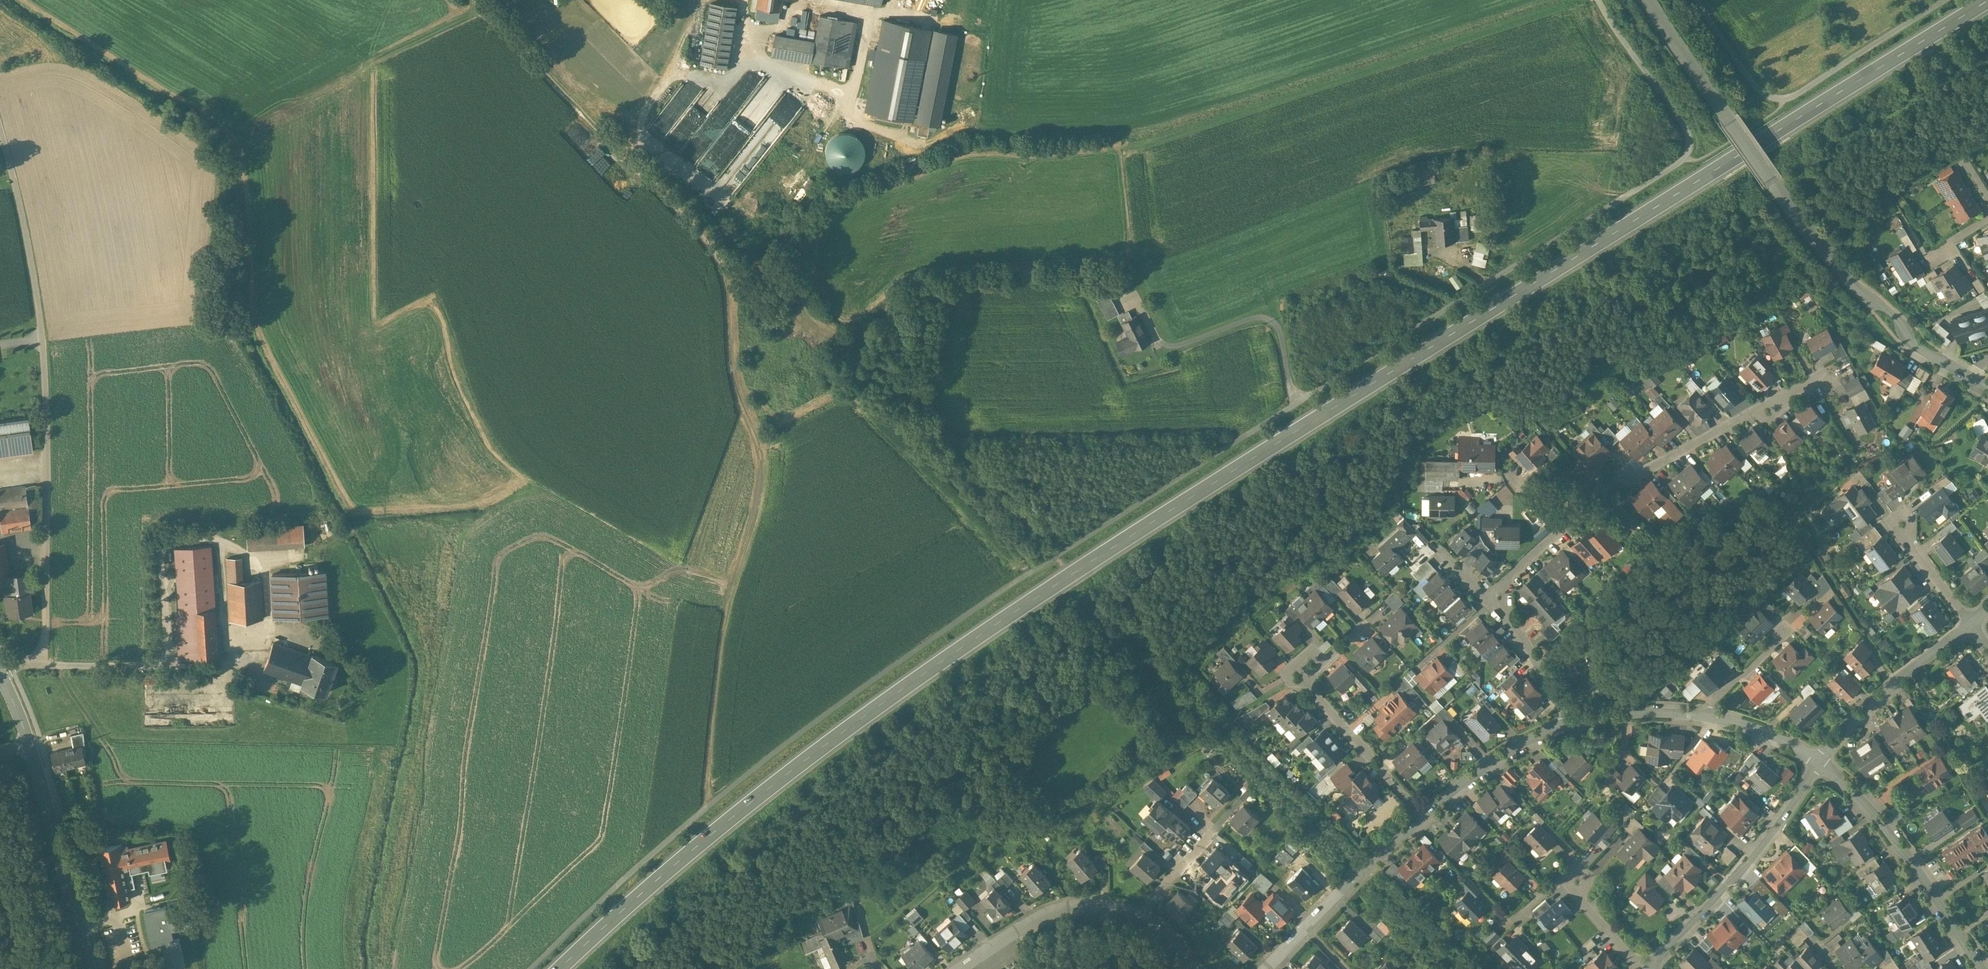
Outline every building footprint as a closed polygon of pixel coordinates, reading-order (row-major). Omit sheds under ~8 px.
[(757,7),(779,10),(781,0),(758,0),(757,7)] [(735,7),(710,3),(700,62),(725,66),(735,7)] [(779,10),(757,7),(755,19),(777,23),(779,10)] [(852,21),(819,15),(814,41),(811,61),(844,67),(852,21)] [(929,30),(883,20),(865,110),(911,119),(929,30)] [(954,34),(933,30),(916,121),(936,125),(954,34)] [(814,41),(775,34),(771,55),(811,61),(814,41)] [(695,126),(707,107),(694,99),(683,119),(695,126)] [(828,161),(832,166),(837,169),(843,171),(849,170),(855,168),(859,164),(863,159),(864,153),(864,146),(861,141),(856,136),(851,133),(844,132),(838,133),(832,137),(829,141),(826,145),(825,151),(826,156),(828,161)] [(1948,151),(1934,156),(1937,165),(1951,161),(1948,151)] [(1431,164),(1416,168),(1418,177),(1433,173),(1431,164)] [(1956,170),(1940,180),(1945,188),(1942,190),(1949,201),(1963,192),(1961,190),(1964,187),(1958,177),(1960,176),(1956,170)] [(1965,195),(1963,192),(1949,201),(1956,212),(1959,210),(1965,219),(1980,209),(1976,203),(1974,204),(1968,194),(1965,195)] [(1427,219),(1420,219),(1420,229),(1435,228),(1436,243),(1454,241),(1453,226),(1453,217),(1427,219)] [(1467,225),(1453,226),(1454,241),(1468,239),(1467,225)] [(1416,232),(1408,233),(1409,247),(1417,246),(1416,232)] [(1916,248),(1907,233),(1900,237),(1906,246),(1910,252),(1916,248)] [(1978,240),(1985,261),(1987,260),(1987,237),(1978,240)] [(1478,239),(1471,262),(1485,266),(1491,243),(1478,239)] [(1910,252),(1906,246),(1890,256),(1905,279),(1921,269),(1910,252)] [(1937,274),(1932,277),(1933,278),(1940,289),(1942,288),(1949,299),(1970,286),(1963,274),(1961,276),(1953,264),(1937,274)] [(1934,269),(1923,276),(1927,282),(1933,278),(1932,277),(1937,274),(1934,269)] [(1449,277),(1457,288),(1463,283),(1455,272),(1449,277)] [(1985,288),(1978,277),(1972,281),(1979,292),(1985,288)] [(1987,302),(1987,295),(1986,291),(1978,294),(1982,305),(1987,302)] [(1114,301),(1102,306),(1108,319),(1120,313),(1114,301)] [(1952,320),(1959,340),(1987,331),(1987,308),(1952,320)] [(1137,314),(1132,317),(1129,311),(1120,315),(1123,322),(1122,322),(1129,336),(1120,340),(1126,353),(1135,348),(1135,349),(1151,342),(1137,314)] [(1947,344),(1951,339),(1946,335),(1950,331),(1938,321),(1930,330),(1947,344)] [(1778,328),(1763,336),(1774,357),(1790,349),(1788,345),(1791,343),(1786,334),(1783,335),(1778,328)] [(1827,329),(1808,340),(1816,355),(1830,348),(1836,345),(1835,344),(1827,329)] [(1879,340),(1876,345),(1883,349),(1886,344),(1879,340)] [(1841,341),(1835,344),(1836,345),(1830,348),(1836,358),(1847,352),(1841,341)] [(1904,365),(1882,351),(1871,369),(1894,382),(1894,381),(1902,368),(1904,365)] [(1765,366),(1760,360),(1764,356),(1760,352),(1744,367),(1748,371),(1745,374),(1744,376),(1749,382),(1751,380),(1759,389),(1773,377),(1768,371),(1767,372),(1763,367),(1765,366)] [(1930,372),(1920,366),(1914,375),(1924,381),(1930,372)] [(1914,375),(1902,368),(1894,381),(1906,388),(1914,375)] [(1728,376),(1712,392),(1730,411),(1746,396),(1728,376)] [(1858,376),(1844,384),(1849,394),(1864,387),(1858,376)] [(1954,395),(1938,386),(1921,413),(1922,414),(1937,423),(1938,423),(1954,395)] [(1699,396),(1694,391),(1681,403),(1684,406),(1684,410),(1695,422),(1696,424),(1704,417),(1712,409),(1700,395),(1699,396)] [(1670,404),(1659,393),(1653,398),(1664,410),(1665,408),(1670,404)] [(1824,421),(1807,401),(1799,409),(1802,411),(1798,415),(1807,424),(1810,422),(1816,428),(1824,421)] [(1862,401),(1846,410),(1859,432),(1875,424),(1862,401)] [(1664,410),(1655,418),(1671,435),(1681,425),(1665,408),(1664,410)] [(1937,423),(1922,414),(1916,422),(1932,431),(1937,423)] [(1807,424),(1798,415),(1793,419),(1802,429),(1807,424)] [(0,420),(0,451),(32,446),(28,416),(0,420)] [(1977,435),(1987,430),(1987,424),(1984,416),(1971,422),(1977,435)] [(1704,417),(1696,424),(1695,422),(1690,426),(1697,434),(1710,427),(1706,419),(1704,417)] [(1671,435),(1655,418),(1646,427),(1645,427),(1657,439),(1656,439),(1661,444),(1671,435)] [(1802,429),(1793,419),(1788,423),(1800,437),(1805,432),(1802,429)] [(1788,423),(1786,420),(1773,432),(1782,441),(1781,443),(1792,444),(1794,445),(1802,438),(1800,437),(1788,423)] [(1601,432),(1591,421),(1586,425),(1592,431),(1599,438),(1604,434),(1601,432)] [(1646,427),(1641,422),(1631,431),(1647,448),(1656,439),(1657,439),(1645,427),(1646,427)] [(1899,433),(1907,438),(1913,428),(1906,423),(1899,433)] [(1619,438),(1608,426),(1601,432),(1604,434),(1612,444),(1619,438)] [(1769,446),(1753,428),(1747,433),(1749,435),(1741,442),(1750,451),(1756,457),(1765,449),(1769,446)] [(1599,438),(1592,431),(1583,439),(1603,461),(1607,458),(1605,455),(1610,450),(1599,438)] [(1647,448),(1631,431),(1621,440),(1636,457),(1647,448)] [(1494,435),(1460,434),(1459,461),(1459,468),(1494,469),(1494,435)] [(1982,434),(1970,453),(1986,463),(1987,459),(1987,437),(1982,434)] [(1543,442),(1537,435),(1531,441),(1531,442),(1541,453),(1544,450),(1540,445),(1543,442)] [(1561,451),(1550,439),(1543,445),(1548,452),(1545,454),(1546,455),(1551,460),(1561,451)] [(1603,461),(1583,439),(1575,447),(1592,466),(1597,462),(1600,465),(1603,461)] [(1541,453),(1531,442),(1531,441),(1521,449),(1520,451),(1522,453),(1517,457),(1518,457),(1529,469),(1529,470),(1546,455),(1545,454),(1544,456),(1541,453)] [(1750,451),(1741,442),(1736,446),(1745,455),(1749,451),(1750,451)] [(1517,445),(1514,448),(1513,448),(1513,449),(1509,452),(1516,459),(1518,457),(1517,457),(1522,453),(1520,451),(1521,449),(1517,445)] [(1731,450),(1726,445),(1722,449),(1720,447),(1715,451),(1734,471),(1740,465),(1739,463),(1741,461),(1731,450)] [(1745,455),(1736,446),(1731,450),(1741,461),(1746,457),(1745,455)] [(1765,449),(1756,457),(1750,451),(1749,451),(1751,454),(1752,454),(1759,462),(1761,462),(1769,455),(1769,453),(1765,449)] [(1734,471),(1715,451),(1710,455),(1712,457),(1706,463),(1712,469),(1721,479),(1724,475),(1726,477),(1734,471)] [(1925,472),(1911,454),(1899,464),(1900,465),(1888,474),(1894,481),(1888,486),(1886,487),(1893,496),(1895,494),(1901,490),(1925,472)] [(1459,461),(1426,460),(1426,477),(1459,478),(1459,468),(1459,461)] [(1699,473),(1690,464),(1680,473),(1699,494),(1709,485),(1699,473)] [(1707,473),(1703,469),(1699,473),(1709,485),(1714,481),(1707,473)] [(1712,469),(1707,473),(1714,481),(1716,483),(1721,479),(1712,469)] [(1867,480),(1859,470),(1850,477),(1855,484),(1858,482),(1861,485),(1867,480)] [(1699,494),(1680,473),(1670,482),(1682,496),(1689,504),(1694,500),(1694,499),(1699,494)] [(1946,474),(1932,485),(1937,491),(1942,488),(1952,481),(1946,474)] [(1652,481),(1632,499),(1647,515),(1662,501),(1666,497),(1659,489),(1652,481)] [(1887,484),(1877,492),(1885,503),(1896,495),(1895,494),(1893,496),(1886,487),(1888,486),(1887,484)] [(40,527),(34,485),(25,486),(31,528),(40,527)] [(1675,498),(1663,485),(1659,489),(1666,497),(1662,501),(1667,506),(1675,498)] [(1874,512),(1853,485),(1824,508),(1830,516),(1836,512),(1837,513),(1846,506),(1853,515),(1852,516),(1859,524),(1874,512)] [(0,489),(0,519),(2,532),(31,528),(25,486),(0,489)] [(1937,491),(1919,505),(1931,520),(1943,511),(1947,516),(1958,508),(1942,488),(1937,491)] [(1451,496),(1430,496),(1430,514),(1451,514),(1451,496)] [(1682,496),(1677,500),(1687,510),(1691,506),(1689,504),(1682,496)] [(1486,501),(1478,508),(1482,513),(1490,505),(1486,501)] [(1415,530),(1403,517),(1397,523),(1401,527),(1409,536),(1416,531),(1415,530)] [(1519,526),(1501,526),(1501,518),(1483,518),(1483,529),(1483,528),(1496,528),(1496,544),(1519,545),(1519,526)] [(248,523),(250,546),(308,542),(306,519),(248,523)] [(1952,521),(1937,532),(1941,538),(1948,532),(1949,533),(1956,527),(1952,521)] [(1431,536),(1421,524),(1415,530),(1416,531),(1426,542),(1431,536)] [(1540,538),(1549,529),(1545,525),(1535,534),(1540,538)] [(1401,527),(1379,547),(1382,550),(1373,559),(1384,571),(1400,557),(1393,548),(1397,545),(1400,545),(1409,536),(1401,527)] [(1879,537),(1871,527),(1861,535),(1869,545),(1879,537)] [(1619,542),(1607,528),(1602,531),(1615,546),(1619,542)] [(1464,529),(1458,536),(1457,535),(1454,539),(1455,540),(1451,544),(1464,554),(1468,549),(1476,539),(1475,538),(1464,529)] [(1602,531),(1601,529),(1591,538),(1587,534),(1587,535),(1605,555),(1615,546),(1602,531)] [(1941,538),(1933,544),(1947,562),(1962,550),(1954,540),(1955,539),(1954,538),(1953,539),(1949,533),(1948,532),(1941,538)] [(1476,539),(1468,549),(1472,553),(1483,540),(1479,533),(1475,538),(1476,539)] [(1605,555),(1587,535),(1576,544),(1582,550),(1591,560),(1592,560),(1601,551),(1605,555)] [(1869,545),(1865,548),(1880,568),(1895,556),(1886,544),(1887,544),(1881,537),(1880,538),(1879,537),(1869,545)] [(1489,548),(1484,543),(1483,540),(1472,553),(1477,557),(1482,551),(1485,553),(1489,548)] [(0,544),(0,585),(4,584),(9,583),(8,578),(3,543),(0,544)] [(1577,554),(1568,544),(1561,550),(1563,551),(1571,559),(1577,554)] [(210,546),(174,548),(179,612),(176,612),(179,660),(218,658),(217,656),(221,655),(219,627),(215,627),(210,546)] [(1591,560),(1582,550),(1578,554),(1588,566),(1593,561),(1592,560),(1591,560)] [(1485,553),(1482,551),(1477,557),(1473,562),(1488,574),(1492,569),(1493,569),(1497,564),(1485,553)] [(1571,559),(1563,551),(1554,558),(1573,579),(1582,571),(1571,559)] [(246,552),(229,553),(232,615),(269,613),(267,576),(247,577),(246,552)] [(1987,554),(1978,562),(1987,574),(1987,554)] [(1573,579),(1554,558),(1546,566),(1553,575),(1564,587),(1573,579)] [(1960,576),(1973,593),(1987,581),(1987,574),(1978,562),(1960,576)] [(1545,565),(1538,570),(1539,571),(1547,580),(1553,575),(1546,566),(1545,565)] [(1903,566),(1880,584),(1882,587),(1875,591),(1890,610),(1896,605),(1898,607),(1921,589),(1920,588),(1921,587),(1916,581),(1915,582),(1909,574),(1909,573),(1905,567),(1904,567),(1903,566)] [(1446,579),(1435,567),(1425,576),(1429,581),(1423,586),(1428,592),(1427,599),(1431,599),(1432,599),(1433,598),(1450,584),(1450,583),(1450,582),(1451,581),(1450,580),(1450,579),(1449,579),(1448,578),(1447,578),(1446,578),(1446,579)] [(328,613),(324,569),(273,572),(277,616),(328,613)] [(1547,580),(1539,571),(1533,576),(1541,585),(1547,580)] [(31,573),(21,574),(21,576),(23,592),(29,591),(29,592),(33,591),(31,573)] [(1800,573),(1787,586),(1793,592),(1793,595),(1797,600),(1799,600),(1800,601),(1812,590),(1820,582),(1817,579),(1811,573),(1805,579),(1800,573)] [(1831,586),(1823,574),(1817,579),(1820,582),(1812,590),(1819,597),(1831,586)] [(21,576),(8,578),(9,583),(4,584),(8,615),(31,612),(29,592),(29,591),(23,592),(21,576)] [(1342,589),(1330,576),(1323,583),(1327,589),(1334,596),(1339,592),(1338,592),(1342,589)] [(1541,585),(1533,576),(1519,589),(1529,600),(1526,603),(1527,603),(1530,600),(1540,612),(1537,615),(1545,623),(1545,624),(1549,620),(1563,609),(1541,585)] [(1323,583),(1318,579),(1311,586),(1315,590),(1316,589),(1321,594),(1327,589),(1323,583)] [(1370,599),(1352,579),(1342,589),(1338,592),(1339,592),(1356,611),(1370,599)] [(1450,584),(1433,598),(1438,603),(1438,611),(1441,611),(1443,610),(1444,610),(1460,595),(1461,594),(1461,593),(1461,592),(1460,591),(1459,590),(1458,590),(1457,590),(1456,590),(1450,584)] [(1819,597),(1817,599),(1824,606),(1829,601),(1827,600),(1835,593),(1831,586),(1819,597)] [(1321,594),(1316,589),(1315,590),(1306,599),(1322,616),(1332,607),(1321,594)] [(1394,591),(1384,599),(1394,610),(1404,602),(1394,591)] [(1466,602),(1460,595),(1444,610),(1451,618),(1458,612),(1461,615),(1462,614),(1466,618),(1476,609),(1470,602),(1466,602)] [(1774,607),(1764,597),(1755,606),(1758,609),(1758,608),(1765,615),(1774,607)] [(1946,620),(1929,598),(1921,605),(1911,613),(1917,621),(1920,618),(1930,632),(1946,620)] [(1322,616),(1306,599),(1297,607),(1295,608),(1300,613),(1312,626),(1322,616)] [(1918,600),(1907,608),(1911,613),(1921,605),(1918,600)] [(1824,606),(1810,619),(1823,632),(1830,625),(1833,625),(1836,623),(1836,619),(1841,614),(1829,601),(1824,606)] [(1293,602),(1285,609),(1290,615),(1294,619),(1300,613),(1295,608),(1297,607),(1293,602)] [(1416,624),(1401,608),(1391,617),(1407,635),(1412,631),(1412,628),(1416,624)] [(1758,609),(1739,627),(1753,641),(1772,622),(1765,615),(1758,608),(1758,609)] [(1458,612),(1451,618),(1458,625),(1466,618),(1462,614),(1461,615),(1458,612)] [(1290,615),(1281,623),(1284,626),(1275,634),(1276,635),(1275,636),(1274,638),(1277,641),(1280,639),(1288,648),(1298,639),(1294,635),(1301,629),(1300,628),(1301,627),(1294,619),(1290,615)] [(1489,627),(1478,616),(1468,625),(1472,629),(1466,634),(1471,640),(1471,648),(1475,648),(1476,647),(1477,646),(1493,632),(1493,631),(1494,631),(1494,630),(1494,629),(1493,628),(1492,627),(1491,627),(1489,627)] [(1407,635),(1391,617),(1380,627),(1395,643),(1400,639),(1402,639),(1407,635)] [(1560,632),(1549,620),(1545,624),(1545,623),(1539,628),(1550,641),(1560,632)] [(1806,636),(1812,631),(1804,622),(1798,628),(1806,636)] [(1493,632),(1477,646),(1481,652),(1481,659),(1485,659),(1487,658),(1503,644),(1503,643),(1504,643),(1504,641),(1504,640),(1504,639),(1503,639),(1502,638),(1501,638),(1499,638),(1499,639),(1493,632)] [(276,636),(265,668),(329,690),(340,659),(276,636)] [(1373,637),(1354,654),(1367,669),(1387,652),(1373,637)] [(1263,639),(1255,646),(1258,649),(1247,659),(1251,664),(1253,663),(1261,671),(1259,673),(1260,674),(1272,663),(1268,659),(1275,652),(1274,652),(1275,651),(1265,639),(1263,640),(1263,639)] [(1861,641),(1845,656),(1858,669),(1860,667),(1865,672),(1873,665),(1865,657),(1870,651),(1861,641)] [(1503,644),(1487,658),(1495,666),(1501,660),(1504,664),(1506,662),(1510,666),(1520,657),(1513,650),(1511,649),(1509,650),(1503,643),(1503,644)] [(1799,653),(1789,643),(1783,649),(1784,650),(1774,660),(1790,676),(1805,661),(1803,659),(1804,658),(1799,653)] [(1235,659),(1224,646),(1217,652),(1225,662),(1228,659),(1231,662),(1235,659)] [(1813,656),(1804,647),(1799,653),(1804,658),(1803,659),(1805,661),(1806,662),(1813,656)] [(1727,669),(1712,653),(1690,675),(1705,691),(1727,669)] [(1977,674),(1963,655),(1949,667),(1963,685),(1973,677),(1977,674)] [(1452,674),(1437,657),(1427,666),(1442,683),(1452,674)] [(1231,662),(1228,659),(1225,662),(1216,670),(1225,681),(1229,685),(1241,674),(1231,662)] [(1466,671),(1455,659),(1450,663),(1461,675),(1466,671)] [(1343,663),(1329,676),(1342,691),(1355,679),(1356,678),(1354,675),(1343,663)] [(1442,683),(1427,666),(1417,675),(1432,691),(1442,683)] [(1410,669),(1402,676),(1406,681),(1414,674),(1410,669)] [(1370,684),(1358,671),(1354,675),(1356,678),(1355,679),(1364,689),(1370,684)] [(1849,672),(1844,676),(1840,671),(1831,679),(1838,687),(1839,693),(1842,693),(1847,698),(1861,685),(1849,672)] [(1512,672),(1500,683),(1506,689),(1518,678),(1512,672)] [(1781,686),(1768,673),(1763,678),(1772,688),(1771,688),(1775,692),(1781,686)] [(1759,674),(1745,687),(1759,701),(1771,688),(1772,688),(1763,678),(1759,674)] [(1524,679),(1521,675),(1518,678),(1506,689),(1511,695),(1511,700),(1515,705),(1520,705),(1526,712),(1538,701),(1541,698),(1538,695),(1537,689),(1530,681),(1524,679)] [(1402,676),(1389,688),(1394,694),(1398,691),(1400,693),(1405,688),(1405,689),(1410,685),(1406,681),(1402,676)] [(1973,677),(1963,685),(1968,691),(1978,683),(1973,677)] [(1229,685),(1225,681),(1218,687),(1224,693),(1231,687),(1229,685)] [(1808,682),(1798,692),(1805,699),(1809,695),(1810,695),(1815,689),(1808,682)] [(1668,696),(1673,691),(1667,684),(1662,689),(1668,696)] [(1959,705),(1969,719),(1970,718),(1968,715),(1978,707),(1987,720),(1987,689),(1985,685),(1959,705)] [(1249,691),(1232,701),(1238,707),(1254,697),(1249,691)] [(1394,694),(1380,707),(1382,710),(1375,717),(1388,731),(1394,725),(1394,722),(1398,718),(1401,721),(1409,714),(1406,711),(1411,706),(1400,693),(1398,691),(1394,694)] [(1277,700),(1271,706),(1270,704),(1267,706),(1264,709),(1264,710),(1275,722),(1277,719),(1294,704),(1286,695),(1279,701),(1277,700)] [(1805,699),(1790,713),(1803,727),(1822,708),(1810,695),(1809,695),(1805,699)] [(1495,709),(1483,696),(1477,701),(1481,706),(1482,705),(1490,714),(1495,709)] [(1430,703),(1437,711),(1444,705),(1437,697),(1430,703)] [(1917,710),(1909,698),(1904,701),(1908,707),(1912,713),(1917,710)] [(1538,701),(1526,712),(1531,718),(1543,707),(1538,701)] [(1263,702),(1247,711),(1254,719),(1264,710),(1264,709),(1267,706),(1263,702)] [(1294,704),(1277,719),(1286,729),(1289,727),(1305,712),(1297,702),(1294,704)] [(1481,706),(1469,717),(1474,722),(1472,724),(1485,738),(1499,725),(1490,714),(1482,705),(1481,706)] [(1444,706),(1433,715),(1440,723),(1443,720),(1447,724),(1448,723),(1454,717),(1444,706)] [(1908,707),(1899,713),(1898,710),(1888,717),(1890,719),(1881,725),(1889,738),(1896,749),(1906,742),(1904,740),(1913,734),(1914,737),(1924,730),(1912,713),(1908,707)] [(1305,712),(1289,727),(1296,735),(1298,737),(1298,736),(1317,719),(1308,709),(1305,712)] [(1440,723),(1428,734),(1441,749),(1456,735),(1449,726),(1450,725),(1448,723),(1447,724),(1443,720),(1440,723)] [(1328,733),(1325,729),(1312,740),(1306,746),(1315,756),(1336,737),(1331,731),(1328,733)] [(83,733),(71,735),(73,748),(82,746),(85,745),(84,740),(83,733)] [(1670,736),(1650,733),(1649,743),(1647,745),(1647,748),(1648,750),(1647,759),(1659,761),(1659,757),(1662,757),(1667,754),(1678,756),(1682,751),(1684,735),(1671,734),(1670,736)] [(1295,747),(1302,741),(1298,736),(1298,737),(1296,735),(1288,743),(1293,749),(1295,747)] [(1306,746),(1312,740),(1308,735),(1302,741),(1295,747),(1299,752),(1306,746)] [(1890,761),(1873,736),(1851,751),(1868,775),(1890,761)] [(1342,744),(1336,737),(1315,756),(1324,766),(1330,760),(1343,749),(1340,745),(1342,744)] [(1896,749),(1889,738),(1884,741),(1891,752),(1896,749)] [(1211,742),(1202,751),(1206,756),(1215,747),(1211,742)] [(1727,752),(1714,743),(1711,746),(1709,745),(1710,745),(1706,742),(1699,752),(1694,749),(1691,753),(1702,760),(1704,756),(1712,762),(1710,764),(1718,769),(1723,761),(1721,760),(1727,752)] [(1413,743),(1394,760),(1399,767),(1401,765),(1410,774),(1427,758),(1413,743)] [(73,748),(50,753),(52,762),(54,771),(58,770),(58,772),(66,770),(66,768),(86,764),(84,758),(87,757),(85,750),(83,750),(82,746),(73,748)] [(1941,747),(1933,753),(1937,758),(1939,756),(1945,752),(1941,747)] [(1565,763),(1564,764),(1569,769),(1577,778),(1592,763),(1579,750),(1565,763)] [(1280,761),(1272,752),(1268,756),(1275,765),(1280,761)] [(1752,752),(1744,762),(1749,767),(1758,757),(1752,752)] [(1565,763),(1557,755),(1552,760),(1557,766),(1557,765),(1564,773),(1569,769),(1564,764),(1565,763)] [(1937,758),(1917,771),(1920,776),(1920,779),(1923,784),(1926,785),(1928,787),(1935,782),(1937,785),(1952,774),(1939,756),(1937,758)] [(1542,759),(1535,766),(1534,764),(1530,768),(1531,770),(1528,773),(1532,778),(1530,780),(1538,788),(1540,786),(1544,791),(1559,777),(1552,770),(1542,759)] [(1330,760),(1324,766),(1317,772),(1322,777),(1335,765),(1330,760)] [(1777,774),(1762,761),(1749,775),(1764,789),(1777,774)] [(1346,763),(1331,777),(1340,786),(1342,784),(1355,773),(1346,763)] [(1645,777),(1631,764),(1622,774),(1617,779),(1618,780),(1631,792),(1645,777)] [(1510,765),(1502,773),(1511,783),(1520,774),(1510,765)] [(1564,773),(1557,765),(1557,766),(1552,770),(1559,777),(1564,783),(1569,779),(1564,774),(1564,773)] [(1788,765),(1778,776),(1785,783),(1795,771),(1788,765)] [(1614,766),(1603,778),(1612,786),(1618,780),(1617,779),(1622,774),(1614,766)] [(1168,769),(1158,776),(1160,780),(1171,773),(1168,769)] [(1361,770),(1356,774),(1355,773),(1342,784),(1357,801),(1360,799),(1372,799),(1376,795),(1377,789),(1374,786),(1375,785),(1375,783),(1372,780),(1370,780),(1361,770)] [(1229,792),(1213,777),(1200,790),(1217,806),(1229,792)] [(1166,791),(1153,779),(1142,786),(1156,797),(1159,799),(1166,791)] [(1514,788),(1505,779),(1500,784),(1500,785),(1501,785),(1509,794),(1514,788)] [(1197,793),(1186,783),(1182,789),(1184,790),(1192,798),(1197,793)] [(1165,784),(1163,787),(1171,795),(1174,793),(1165,784)] [(1509,794),(1501,785),(1500,785),(1491,794),(1505,809),(1508,812),(1518,803),(1509,794)] [(1666,793),(1658,785),(1647,799),(1655,806),(1659,801),(1666,793)] [(1681,795),(1672,786),(1666,793),(1659,801),(1659,802),(1661,800),(1667,805),(1667,808),(1677,817),(1676,818),(1677,818),(1691,802),(1684,795),(1681,795)] [(1251,792),(1247,788),(1239,796),(1241,798),(1244,800),(1251,792)] [(1522,804),(1526,800),(1516,789),(1511,794),(1522,804)] [(1184,790),(1176,799),(1184,807),(1192,798),(1184,790)] [(1491,794),(1488,791),(1479,800),(1478,800),(1486,809),(1495,818),(1505,809),(1491,794)] [(1744,801),(1738,796),(1730,805),(1749,822),(1757,813),(1756,812),(1744,801)] [(1159,799),(1156,797),(1152,802),(1154,804),(1143,817),(1158,829),(1159,828),(1159,827),(1173,811),(1159,799)] [(1760,808),(1749,797),(1744,801),(1756,812),(1760,808)] [(1486,809),(1478,800),(1479,800),(1478,799),(1472,805),(1481,815),(1486,809)] [(1827,799),(1806,814),(1814,826),(1817,823),(1822,831),(1833,824),(1831,822),(1832,815),(1833,815),(1837,812),(1827,799)] [(1244,804),(1231,818),(1245,832),(1259,817),(1244,804)] [(1749,822),(1730,805),(1721,814),(1730,822),(1741,831),(1742,830),(1749,822)] [(1712,814),(1703,806),(1699,811),(1705,816),(1708,818),(1712,814)] [(1902,815),(1896,807),(1890,811),(1896,819),(1902,815)] [(1972,808),(1958,817),(1964,826),(1978,817),(1972,808)] [(1942,810),(1924,823),(1925,824),(1925,827),(1926,830),(1929,830),(1935,838),(1953,826),(1942,810)] [(1190,825),(1173,811),(1159,827),(1159,828),(1160,828),(1161,826),(1177,840),(1190,825)] [(1485,829),(1467,811),(1439,838),(1456,857),(1485,829)] [(1544,819),(1536,811),(1532,815),(1539,823),(1540,823),(1544,819)] [(1593,811),(1581,825),(1587,830),(1585,832),(1594,841),(1602,833),(1609,825),(1605,822),(1593,811)] [(1853,825),(1845,814),(1838,818),(1841,823),(1834,829),(1838,835),(1841,834),(1853,825)] [(1902,815),(1896,819),(1900,824),(1905,820),(1902,815)] [(1644,825),(1634,816),(1624,826),(1634,835),(1639,829),(1640,830),(1644,825)] [(1708,818),(1705,816),(1688,835),(1708,854),(1726,834),(1708,818)] [(1618,825),(1609,817),(1605,822),(1609,825),(1602,833),(1607,837),(1618,825)] [(1741,831),(1730,822),(1726,826),(1739,838),(1744,832),(1742,830),(1741,831)] [(1539,823),(1524,837),(1533,846),(1535,844),(1541,851),(1550,843),(1554,838),(1540,823),(1539,823)] [(1942,851),(1948,860),(1950,858),(1955,866),(1960,863),(1960,864),(1977,853),(1976,852),(1984,847),(1984,848),(1987,845),(1987,835),(1981,825),(1942,851)] [(1640,830),(1639,829),(1634,835),(1618,852),(1632,864),(1643,853),(1648,858),(1658,846),(1640,830)] [(1859,830),(1845,840),(1841,834),(1838,835),(1829,841),(1834,849),(1833,849),(1842,861),(1841,859),(1849,853),(1856,863),(1872,852),(1862,837),(1863,836),(1859,830)] [(1143,839),(1135,832),(1131,836),(1140,844),(1143,839)] [(1563,848),(1554,838),(1550,843),(1559,852),(1563,848)] [(1143,851),(1147,854),(1151,850),(1153,848),(1143,839),(1140,844),(1126,859),(1131,864),(1143,851)] [(1806,839),(1802,849),(1810,852),(1813,842),(1806,839)] [(121,844),(98,849),(110,903),(129,899),(126,886),(130,885),(127,869),(170,860),(165,841),(127,849),(127,846),(121,847),(121,844)] [(1295,851),(1286,843),(1283,848),(1291,855),(1295,851)] [(1440,860),(1424,844),(1413,855),(1428,871),(1440,860)] [(1809,858),(1795,844),(1788,851),(1802,866),(1809,858)] [(1240,853),(1231,845),(1224,854),(1232,861),(1240,853)] [(1703,857),(1689,845),(1682,853),(1684,855),(1685,854),(1696,864),(1703,857)] [(1736,854),(1727,846),(1719,855),(1728,863),(1736,854)] [(1081,848),(1068,859),(1084,877),(1097,866),(1081,848)] [(1217,848),(1203,862),(1218,876),(1232,861),(1224,854),(1217,848)] [(1291,855),(1283,848),(1275,856),(1285,865),(1293,857),(1291,855)] [(1787,850),(1763,873),(1778,889),(1788,880),(1789,880),(1789,881),(1791,881),(1792,881),(1793,881),(1794,881),(1795,880),(1796,879),(1797,877),(1797,876),(1797,875),(1797,874),(1796,873),(1795,872),(1802,866),(1788,851),(1787,850)] [(1147,854),(1143,851),(1131,864),(1148,880),(1160,866),(1147,854)] [(1521,864),(1510,853),(1503,860),(1505,863),(1508,861),(1516,869),(1521,864)] [(1696,864),(1685,854),(1684,855),(1675,865),(1694,881),(1701,873),(1698,870),(1700,868),(1696,864)] [(1107,864),(1099,855),(1095,859),(1102,868),(1107,864)] [(1428,871),(1413,855),(1398,868),(1414,885),(1420,879),(1421,880),(1426,876),(1425,874),(1428,871)] [(1815,865),(1809,858),(1802,866),(1808,872),(1815,865)] [(1894,878),(1883,862),(1877,866),(1872,859),(1855,870),(1861,878),(1866,875),(1873,885),(1875,883),(1879,889),(1894,878)] [(1516,869),(1508,861),(1505,863),(1495,873),(1501,879),(1501,881),(1503,883),(1505,883),(1511,888),(1523,876),(1516,869)] [(1050,880),(1034,862),(1021,873),(1037,892),(1050,880)] [(1694,881),(1675,865),(1666,874),(1666,875),(1677,885),(1681,889),(1683,886),(1687,889),(1694,881)] [(1301,868),(1287,882),(1304,899),(1319,885),(1301,868)] [(1656,880),(1645,870),(1637,880),(1641,884),(1644,881),(1651,888),(1651,885),(1656,880)] [(1005,872),(996,879),(1004,888),(1013,880),(1005,872)] [(1271,881),(1261,872),(1252,881),(1263,890),(1271,881)] [(1677,885),(1666,875),(1666,874),(1664,873),(1657,881),(1670,893),(1677,885)] [(992,875),(986,880),(987,883),(991,882),(992,883),(996,879),(992,875)] [(1481,889),(1468,876),(1460,884),(1467,891),(1469,889),(1475,894),(1481,889)] [(1004,888),(996,879),(992,883),(999,892),(1004,888)] [(1771,890),(1759,879),(1752,887),(1755,890),(1763,898),(1771,890)] [(1651,888),(1644,881),(1641,884),(1632,893),(1640,900),(1640,906),(1646,905),(1651,910),(1662,898),(1660,896),(1659,893),(1657,893),(1651,888)] [(992,883),(991,882),(987,883),(988,891),(981,897),(998,916),(1011,905),(999,892),(992,883)] [(1201,895),(1193,887),(1190,892),(1198,899),(1201,895)] [(1467,891),(1455,902),(1461,908),(1460,909),(1465,915),(1466,914),(1472,919),(1486,906),(1475,894),(1469,889),(1467,891)] [(1178,890),(1165,905),(1180,918),(1193,903),(1178,890)] [(1763,898),(1755,890),(1748,898),(1745,896),(1737,904),(1759,925),(1775,909),(1763,898)] [(966,891),(956,900),(964,909),(974,901),(966,891)] [(1263,907),(1262,908),(1264,910),(1279,925),(1293,910),(1276,893),(1263,907)] [(1250,894),(1242,903),(1244,905),(1238,910),(1251,923),(1264,910),(1262,908),(1263,907),(1250,894)] [(1905,895),(1888,907),(1900,924),(1909,918),(1917,912),(1905,895)] [(1851,912),(1838,897),(1831,903),(1832,905),(1823,912),(1834,926),(1851,912)] [(838,909),(828,914),(828,915),(816,921),(820,930),(825,929),(825,931),(833,927),(836,932),(837,932),(839,932),(841,936),(845,934),(840,916),(851,913),(849,907),(853,905),(851,898),(837,906),(838,909)] [(1551,906),(1540,915),(1541,915),(1551,927),(1556,923),(1560,927),(1569,919),(1565,915),(1570,910),(1560,898),(1551,906)] [(1782,913),(1788,908),(1781,898),(1774,903),(1782,913)] [(1545,899),(1533,910),(1533,912),(1538,918),(1541,915),(1540,915),(1551,906),(1545,899)] [(165,905),(144,909),(151,944),(167,941),(165,929),(185,925),(181,906),(166,909),(165,905)] [(915,924),(924,916),(915,906),(906,914),(915,924)] [(964,909),(959,913),(967,922),(972,918),(964,909)] [(1235,917),(1227,910),(1223,914),(1219,919),(1227,926),(1235,917)] [(853,922),(851,913),(840,916),(845,934),(847,940),(862,936),(858,921),(853,922)] [(1738,927),(1726,916),(1717,925),(1736,945),(1745,936),(1738,927)] [(1909,918),(1900,924),(1891,930),(1897,938),(1914,926),(1909,918)] [(966,935),(952,919),(936,933),(935,933),(935,934),(949,950),(966,935)] [(1350,920),(1336,934),(1353,951),(1367,937),(1350,920)] [(1805,920),(1799,925),(1808,935),(1814,931),(1805,920)] [(1752,930),(1744,921),(1738,927),(1745,936),(1752,930)] [(1736,945),(1717,925),(1708,934),(1708,933),(1707,934),(1708,934),(1715,942),(1724,951),(1733,942),(1736,945)] [(1799,925),(1788,936),(1793,941),(1799,935),(1803,940),(1808,935),(1799,925)] [(1942,949),(1926,925),(1911,936),(1925,956),(1927,959),(1942,949)] [(1386,934),(1378,926),(1370,934),(1378,942),(1386,934)] [(825,931),(817,935),(822,946),(836,940),(837,942),(840,941),(836,932),(833,927),(825,931)] [(1257,947),(1240,930),(1226,944),(1243,961),(1257,947)] [(928,941),(921,933),(917,936),(919,939),(924,945),(928,941)] [(1839,933),(1825,944),(1832,953),(1836,951),(1842,946),(1837,940),(1842,937),(1839,933)] [(1715,942),(1708,934),(1703,939),(1710,947),(1715,942)] [(817,935),(805,940),(810,951),(822,946),(817,935)] [(1501,936),(1490,947),(1497,955),(1501,952),(1500,951),(1509,943),(1501,936)] [(1882,956),(1867,936),(1856,945),(1866,958),(1872,965),(1882,956)] [(1591,937),(1579,948),(1584,953),(1596,943),(1591,937)] [(1836,951),(1851,968),(1852,968),(1866,958),(1856,945),(1851,938),(1842,946),(1836,951)] [(903,954),(902,954),(915,968),(918,968),(933,955),(924,945),(919,939),(919,940),(903,954)] [(1515,942),(1512,940),(1509,943),(1500,951),(1501,952),(1511,962),(1512,961),(1519,968),(1533,954),(1518,939),(1515,942)] [(1710,947),(1703,939),(1698,943),(1706,951),(1710,947)] [(836,940),(822,946),(832,968),(846,962),(837,942),(836,940)] [(1796,957),(1807,968),(1812,968),(1820,961),(1807,947),(1796,957)] [(1680,961),(1688,968),(1702,968),(1704,967),(1708,963),(1706,961),(1694,949),(1680,961)] [(1586,964),(1590,968),(1600,968),(1612,959),(1608,954),(1606,955),(1602,950),(1586,964)] [(1300,968),(1329,968),(1314,955),(1300,968)] [(1881,965),(1885,968),(1886,968),(1895,962),(1892,956),(1881,965)] [(1909,968),(1910,968),(1923,968),(1930,964),(1927,959),(1925,956),(1909,968)] [(1706,961),(1708,963),(1704,967),(1705,968),(1719,968),(1721,967),(1711,957),(1706,961)] [(1773,964),(1778,968),(1785,968),(1786,968),(1785,967),(1787,965),(1780,957),(1773,964)] [(1796,957),(1787,965),(1785,967),(1786,968),(1807,968),(1796,957)] [(1600,968),(1618,968),(1615,965),(1616,964),(1612,959),(1600,968)] [(1936,968),(1956,968),(1950,960),(1936,968)]
